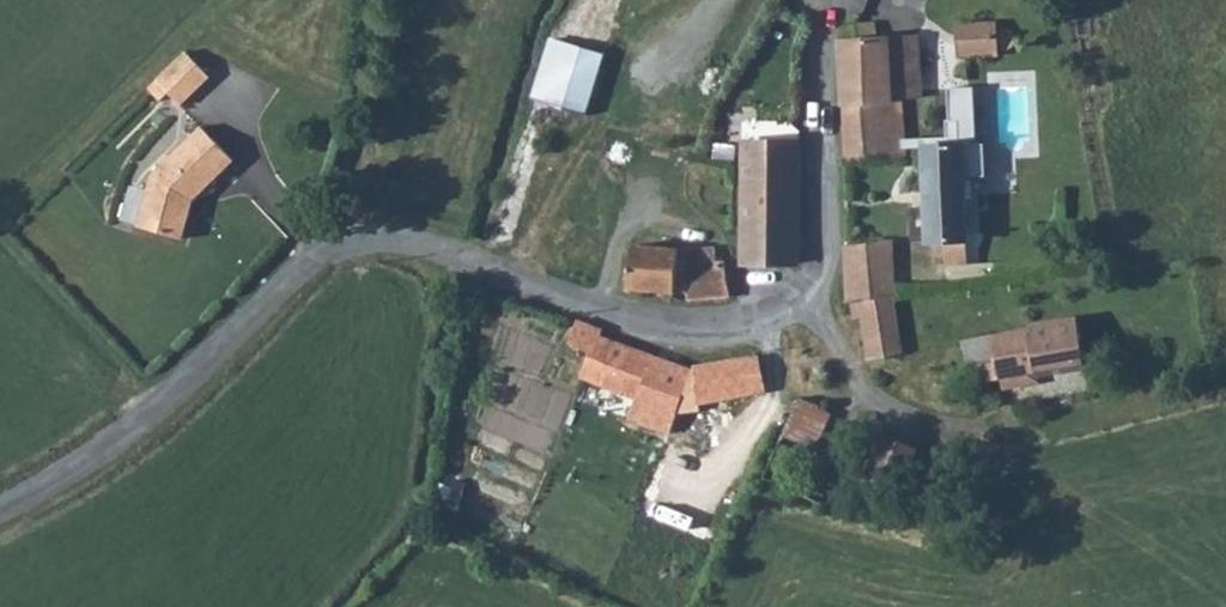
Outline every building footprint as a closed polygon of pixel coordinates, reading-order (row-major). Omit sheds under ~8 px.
[(852,39),(842,39),(843,162),(904,158),(902,99),(888,100),(887,37),(875,38),(874,22),(853,24),(852,39)] [(990,27),(959,28),(960,56),(991,55),(991,49),(1001,49),(1007,43),(1007,34),(999,30),(990,29),(990,27)] [(589,113),(607,52),(557,36),(538,96),(589,113)] [(918,36),(887,37),(888,100),(902,99),(920,99),(918,36)] [(183,54),(148,89),(179,117),(212,83),(183,54)] [(538,96),(488,244),(538,261),(568,174),(588,178),(622,124),(589,113),(538,96)] [(194,200),(234,160),(199,127),(150,176),(140,226),(188,235),(194,200)] [(799,263),(798,144),(739,145),(738,262),(799,263)] [(964,147),(920,147),(923,247),(945,247),(945,270),(967,270),(964,147)] [(138,222),(145,185),(128,182),(122,219),(138,222)] [(864,302),(893,298),(890,244),(845,247),(845,303),(864,302)] [(629,245),(626,287),(676,290),(675,295),(684,295),(684,299),(730,297),(725,262),(708,261),(684,260),(685,246),(629,245)] [(708,247),(685,246),(684,260),(708,261),(708,247)] [(896,356),(893,298),(864,302),(864,320),(866,358),(896,356)] [(864,320),(864,302),(845,303),(840,302),(840,321),(864,320)] [(981,383),(1083,364),(1078,320),(1029,328),(1030,334),(985,341),(986,359),(978,360),(981,383)] [(630,416),(681,435),(699,405),(747,399),(749,411),(764,408),(757,357),(690,365),(687,371),(600,338),(602,329),(574,321),(567,342),(588,351),(580,375),(638,398),(630,416)] [(986,359),(985,341),(985,338),(954,342),(955,362),(978,360),(986,359)]
